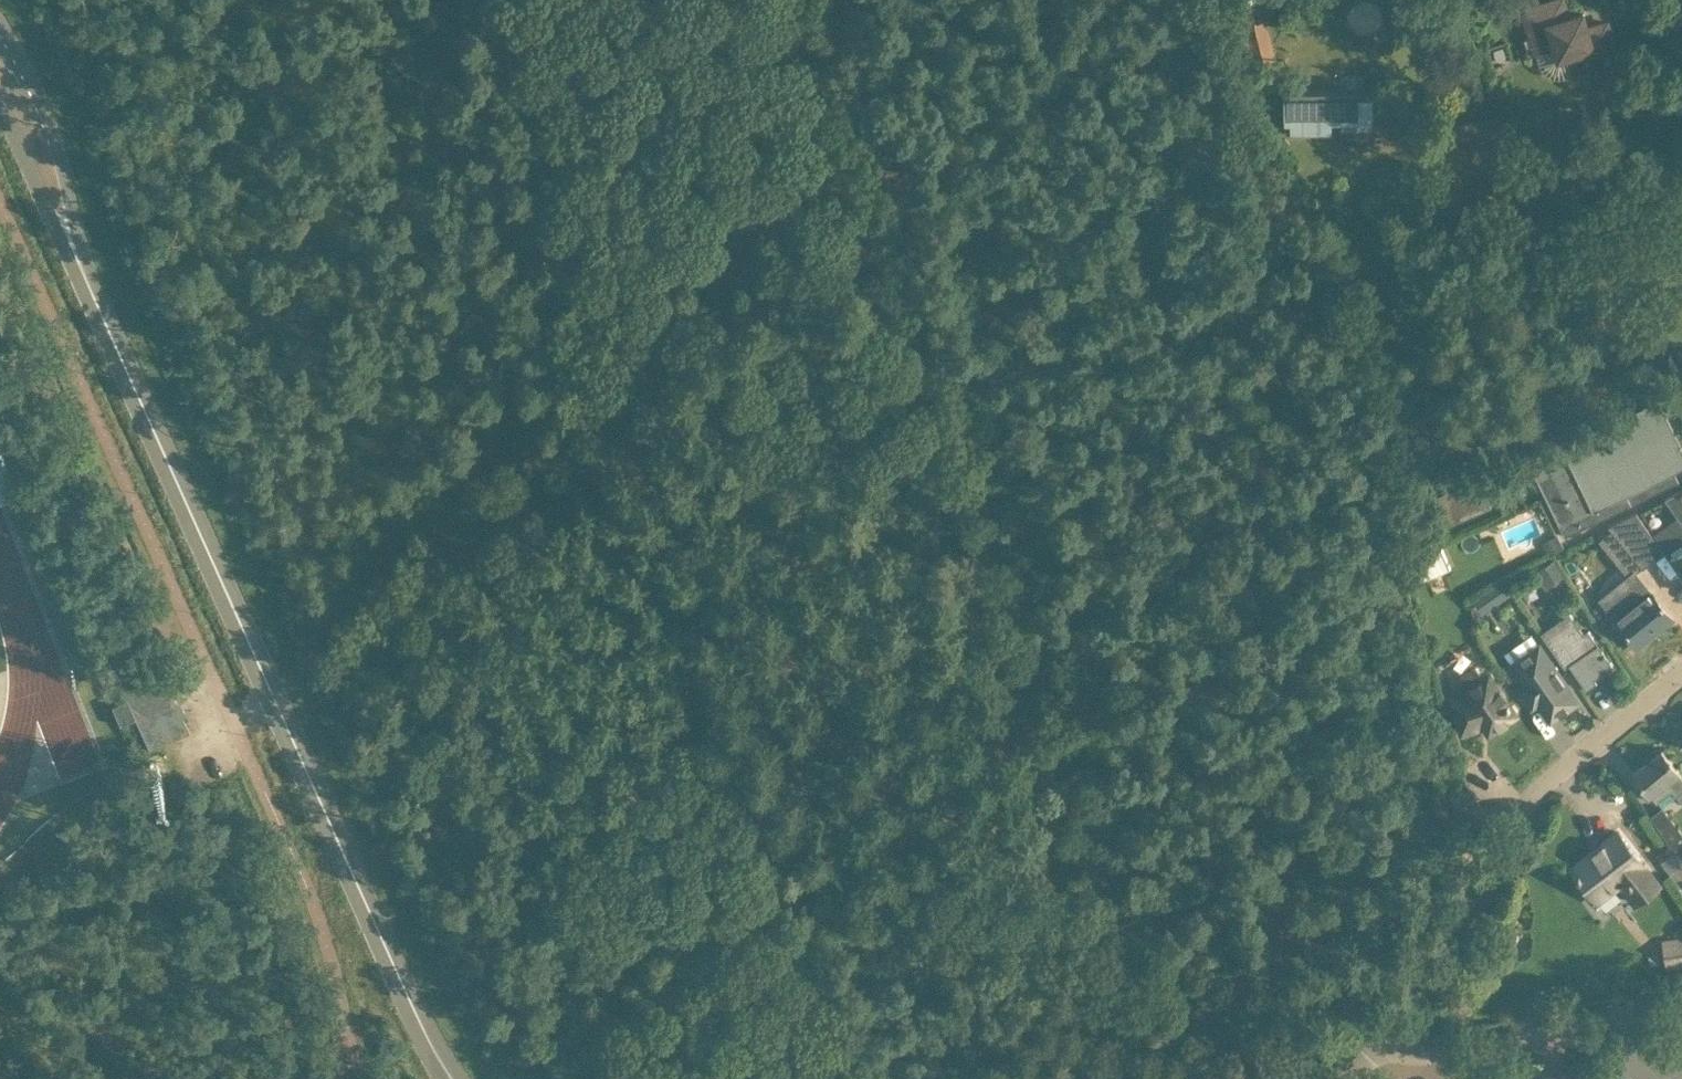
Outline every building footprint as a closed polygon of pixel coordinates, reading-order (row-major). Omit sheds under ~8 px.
[(1584,72),(1605,66),(1615,47),(1607,22),(1588,28),(1583,13),(1569,18),(1563,0),(1556,0),(1523,10),(1536,54),(1556,48),(1559,58),(1570,55),(1576,75),(1584,72)] [(1410,6),(1389,5),(1388,20),(1409,21),(1410,6)] [(1276,59),(1268,23),(1245,28),(1253,64),(1276,59)] [(1285,96),(1285,114),(1289,115),(1289,133),(1331,133),(1331,124),(1341,124),(1372,124),(1372,116),(1374,115),(1376,114),(1378,112),(1380,109),(1380,106),(1380,104),(1380,101),(1378,98),(1376,97),(1375,96),(1374,96),(1372,97),(1367,97),(1367,91),(1291,91),(1291,96),(1285,96)] [(1681,468),(1681,388),(1529,454),(1538,473),(1534,475),(1564,536),(1649,495),(1644,487),(1675,472),(1681,468)] [(1452,515),(1487,500),(1477,477),(1432,497),(1445,526),(1454,522),(1452,515)] [(1679,491),(1666,498),(1681,522),(1681,495),(1679,491)] [(1637,513),(1608,527),(1613,532),(1643,569),(1664,553),(1637,513)] [(1663,545),(1681,573),(1681,532),(1663,545)] [(1543,541),(1549,554),(1565,546),(1558,533),(1543,541)] [(1410,562),(1418,582),(1451,568),(1442,548),(1410,562)] [(1536,571),(1548,587),(1566,575),(1554,558),(1536,571)] [(1625,577),(1598,599),(1636,648),(1673,618),(1637,574),(1634,570),(1625,577)] [(1514,591),(1506,577),(1486,590),(1495,603),(1514,591)] [(1588,629),(1583,632),(1571,613),(1541,632),(1565,668),(1569,665),(1586,689),(1593,685),(1594,678),(1613,665),(1588,629)] [(1520,686),(1529,700),(1533,705),(1538,702),(1551,720),(1578,701),(1539,645),(1512,664),(1525,682),(1520,686)] [(1516,713),(1489,675),(1483,679),(1476,667),(1461,678),(1468,689),(1463,693),(1465,695),(1449,701),(1461,734),(1485,725),(1489,731),(1516,713)] [(120,724),(135,717),(149,749),(189,731),(183,717),(185,712),(181,703),(176,701),(162,671),(122,689),(126,698),(111,704),(120,724)] [(1658,801),(1673,789),(1681,800),(1681,780),(1676,772),(1678,771),(1661,750),(1632,772),(1650,795),(1652,794),(1658,801)] [(1661,806),(1648,816),(1669,844),(1681,834),(1661,806)] [(1618,832),(1571,868),(1597,901),(1613,889),(1610,885),(1623,874),(1628,881),(1627,882),(1630,886),(1631,885),(1641,898),(1658,885),(1642,863),(1618,832)] [(1461,845),(1467,849),(1472,840),(1466,837),(1461,845)] [(1655,855),(1669,875),(1671,874),(1672,876),(1681,869),(1681,866),(1669,846),(1655,855)] [(1662,940),(1666,967),(1681,965),(1681,937),(1662,940)]
